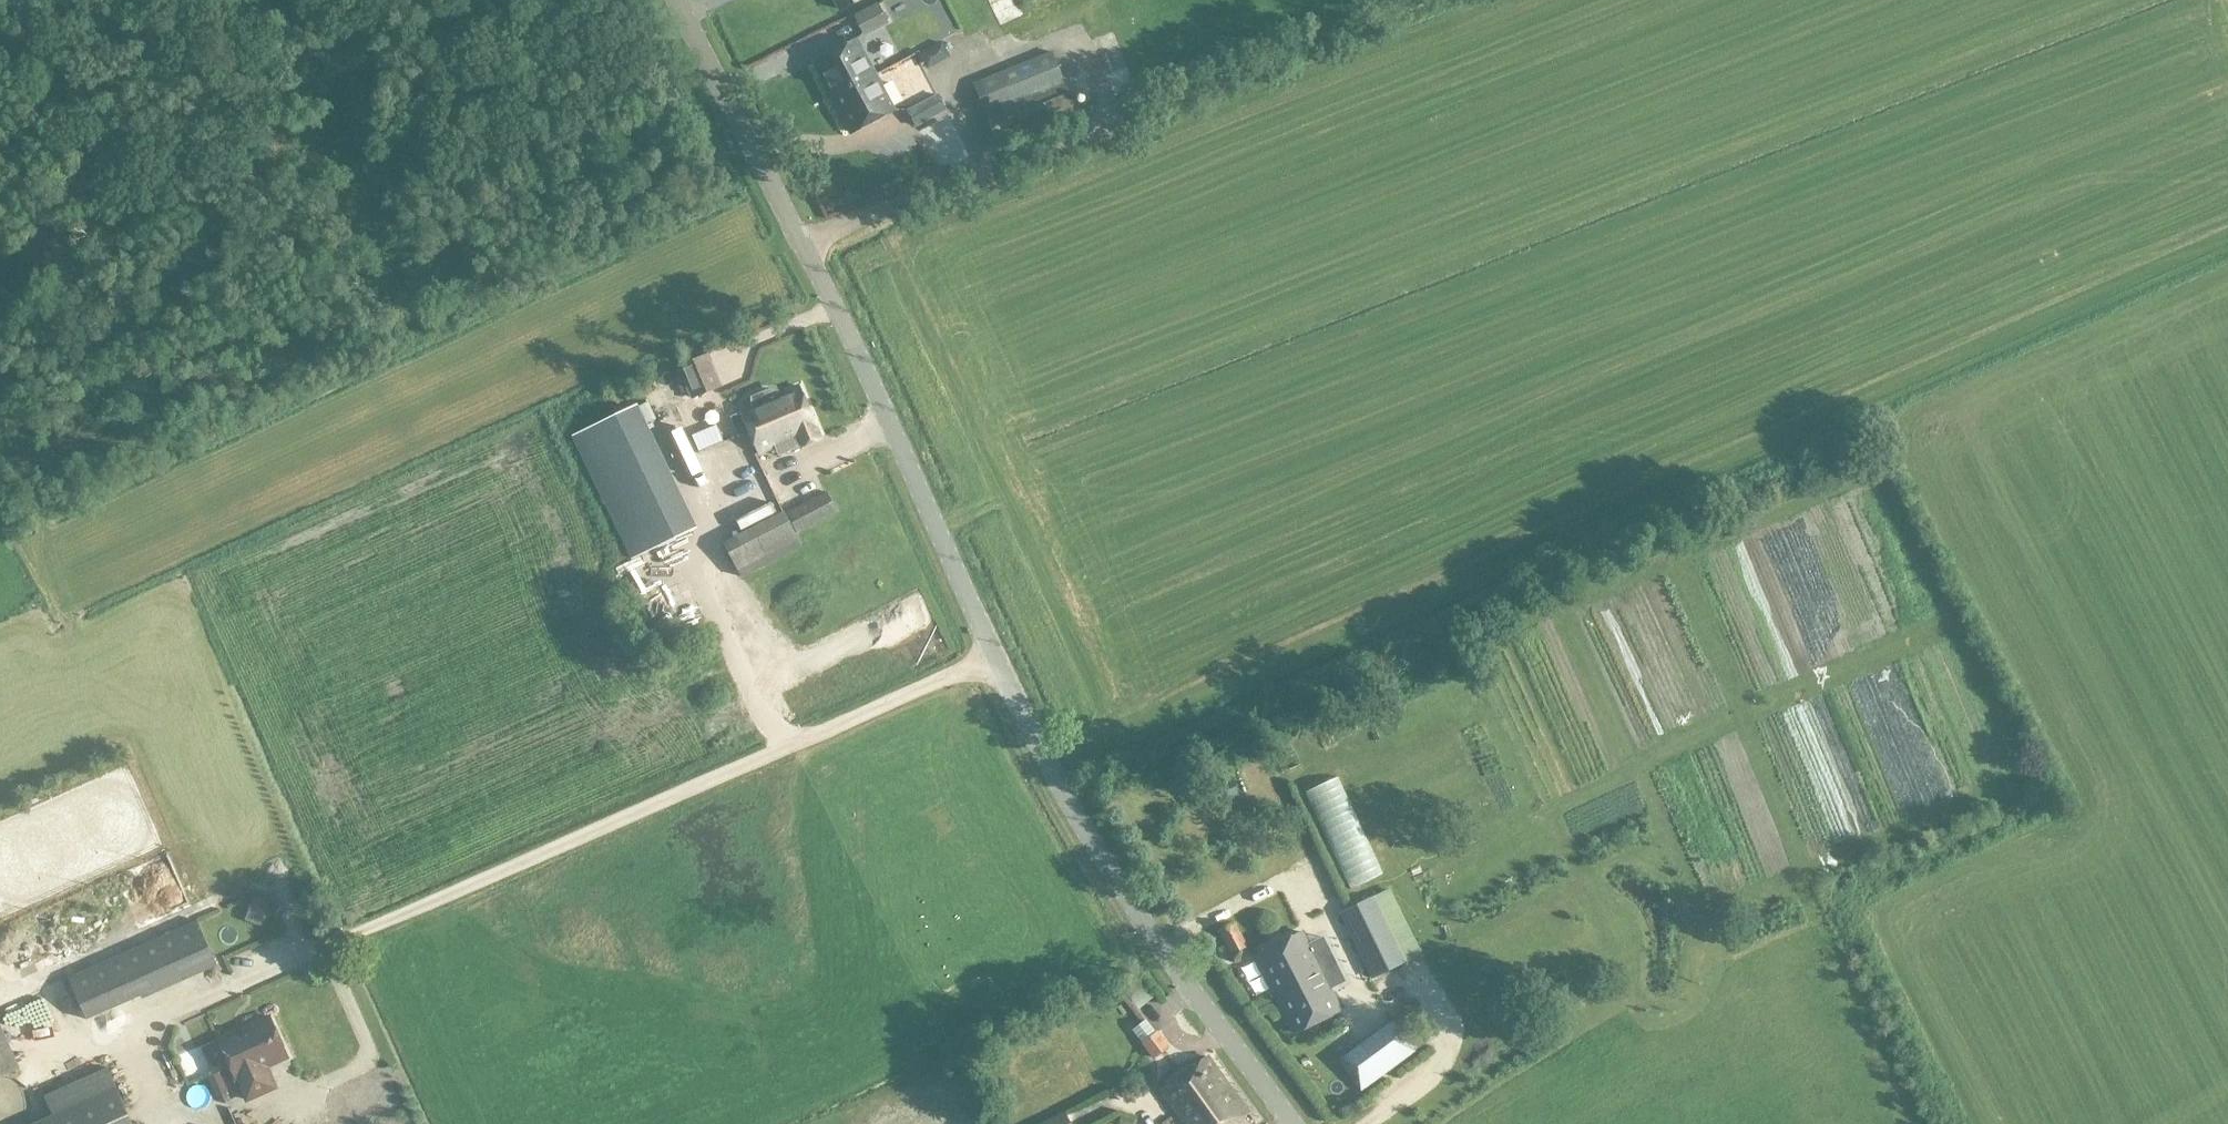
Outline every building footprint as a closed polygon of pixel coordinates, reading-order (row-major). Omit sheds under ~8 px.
[(841,10),(860,0),(836,0),(841,10)] [(1120,3),(1119,0),(1101,0),(1105,10),(1120,3)] [(878,4),(855,16),(863,32),(887,20),(878,4)] [(1046,38),(967,68),(972,81),(1051,51),(1046,38)] [(833,96),(875,74),(857,39),(815,61),(833,96)] [(888,92),(921,74),(903,41),(870,58),(888,92)] [(941,41),(930,47),(938,61),(949,55),(941,41)] [(985,113),(1065,81),(1053,51),(973,83),(985,113)] [(832,96),(851,132),(894,110),(875,74),(833,96),(832,96)] [(1077,111),(1065,81),(985,113),(997,144),(1077,111)] [(945,110),(937,95),(908,110),(916,126),(945,110)] [(722,386),(708,353),(671,369),(682,393),(688,390),(692,399),(722,386)] [(741,409),(750,430),(759,452),(775,445),(779,455),(821,437),(799,385),(782,392),(778,385),(752,396),(752,402),(753,404),(741,409)] [(572,436),(632,559),(698,527),(638,404),(572,436)] [(681,414),(686,429),(702,423),(697,408),(681,414)] [(717,424),(692,434),(699,451),(724,440),(717,424)] [(827,490),(723,541),(741,577),(803,546),(797,533),(838,512),(827,490)] [(624,564),(619,542),(606,545),(611,567),(624,564)] [(654,600),(678,591),(673,577),(649,586),(654,600)] [(119,884),(143,877),(138,861),(114,868),(119,884)] [(1371,978),(1405,961),(1372,894),(1338,911),(1371,978)] [(247,919),(263,925),(271,902),(255,896),(247,919)] [(87,1019),(216,962),(197,920),(63,980),(75,1008),(81,1005),(87,1019)] [(1233,956),(1249,948),(1236,924),(1220,933),(1233,956)] [(1302,933),(1280,944),(1299,984),(1322,973),(1302,933)] [(1299,984),(1280,944),(1257,956),(1276,995),(1299,984)] [(1322,973),(1299,984),(1276,995),(1295,1034),(1341,1011),(1322,973)] [(1406,1013),(1340,1059),(1361,1090),(1417,1051),(1416,1049),(1426,1042),(1406,1013)] [(289,1057),(272,1016),(220,1038),(237,1079),(238,1078),(247,1099),(276,1086),(267,1066),(289,1057)] [(0,1021),(0,1077),(21,1068),(0,1021)] [(1142,1043),(1154,1058),(1170,1045),(1159,1030),(1142,1043)] [(1232,1090),(1209,1058),(1163,1091),(1186,1123),(1234,1123),(1249,1114),(1232,1090)] [(118,1086),(33,1123),(135,1123),(118,1086)] [(1065,1111),(1038,1123),(1072,1123),(1065,1111)]
